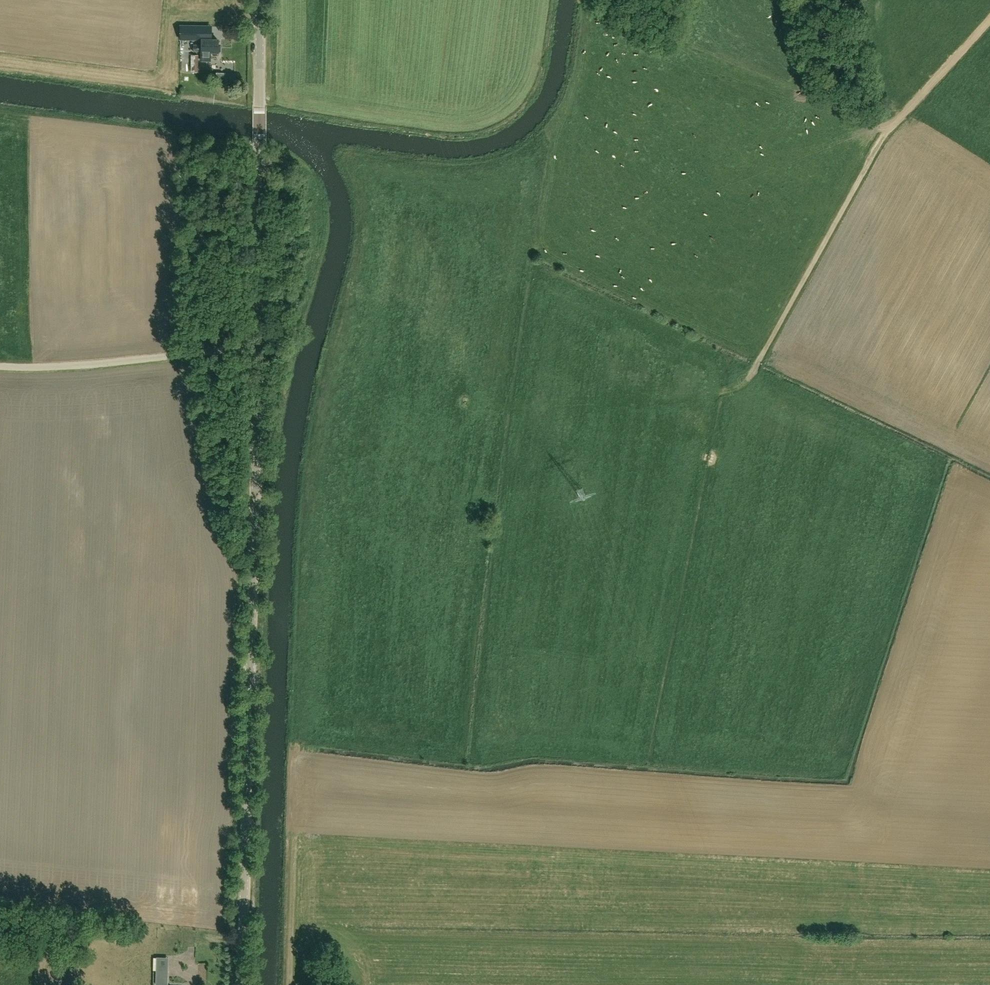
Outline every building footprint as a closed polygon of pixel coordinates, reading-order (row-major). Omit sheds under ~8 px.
[(180,26),(180,39),(198,39),(199,27),(211,27),(211,26),(180,26)] [(202,39),(202,45),(193,45),(193,51),(202,51),(201,61),(210,61),(210,52),(218,52),(218,51),(221,51),(221,45),(218,45),(218,40),(202,39)] [(197,981),(197,966),(186,966),(187,982),(197,981)] [(156,972),(156,984),(168,984),(168,972),(156,972)]
